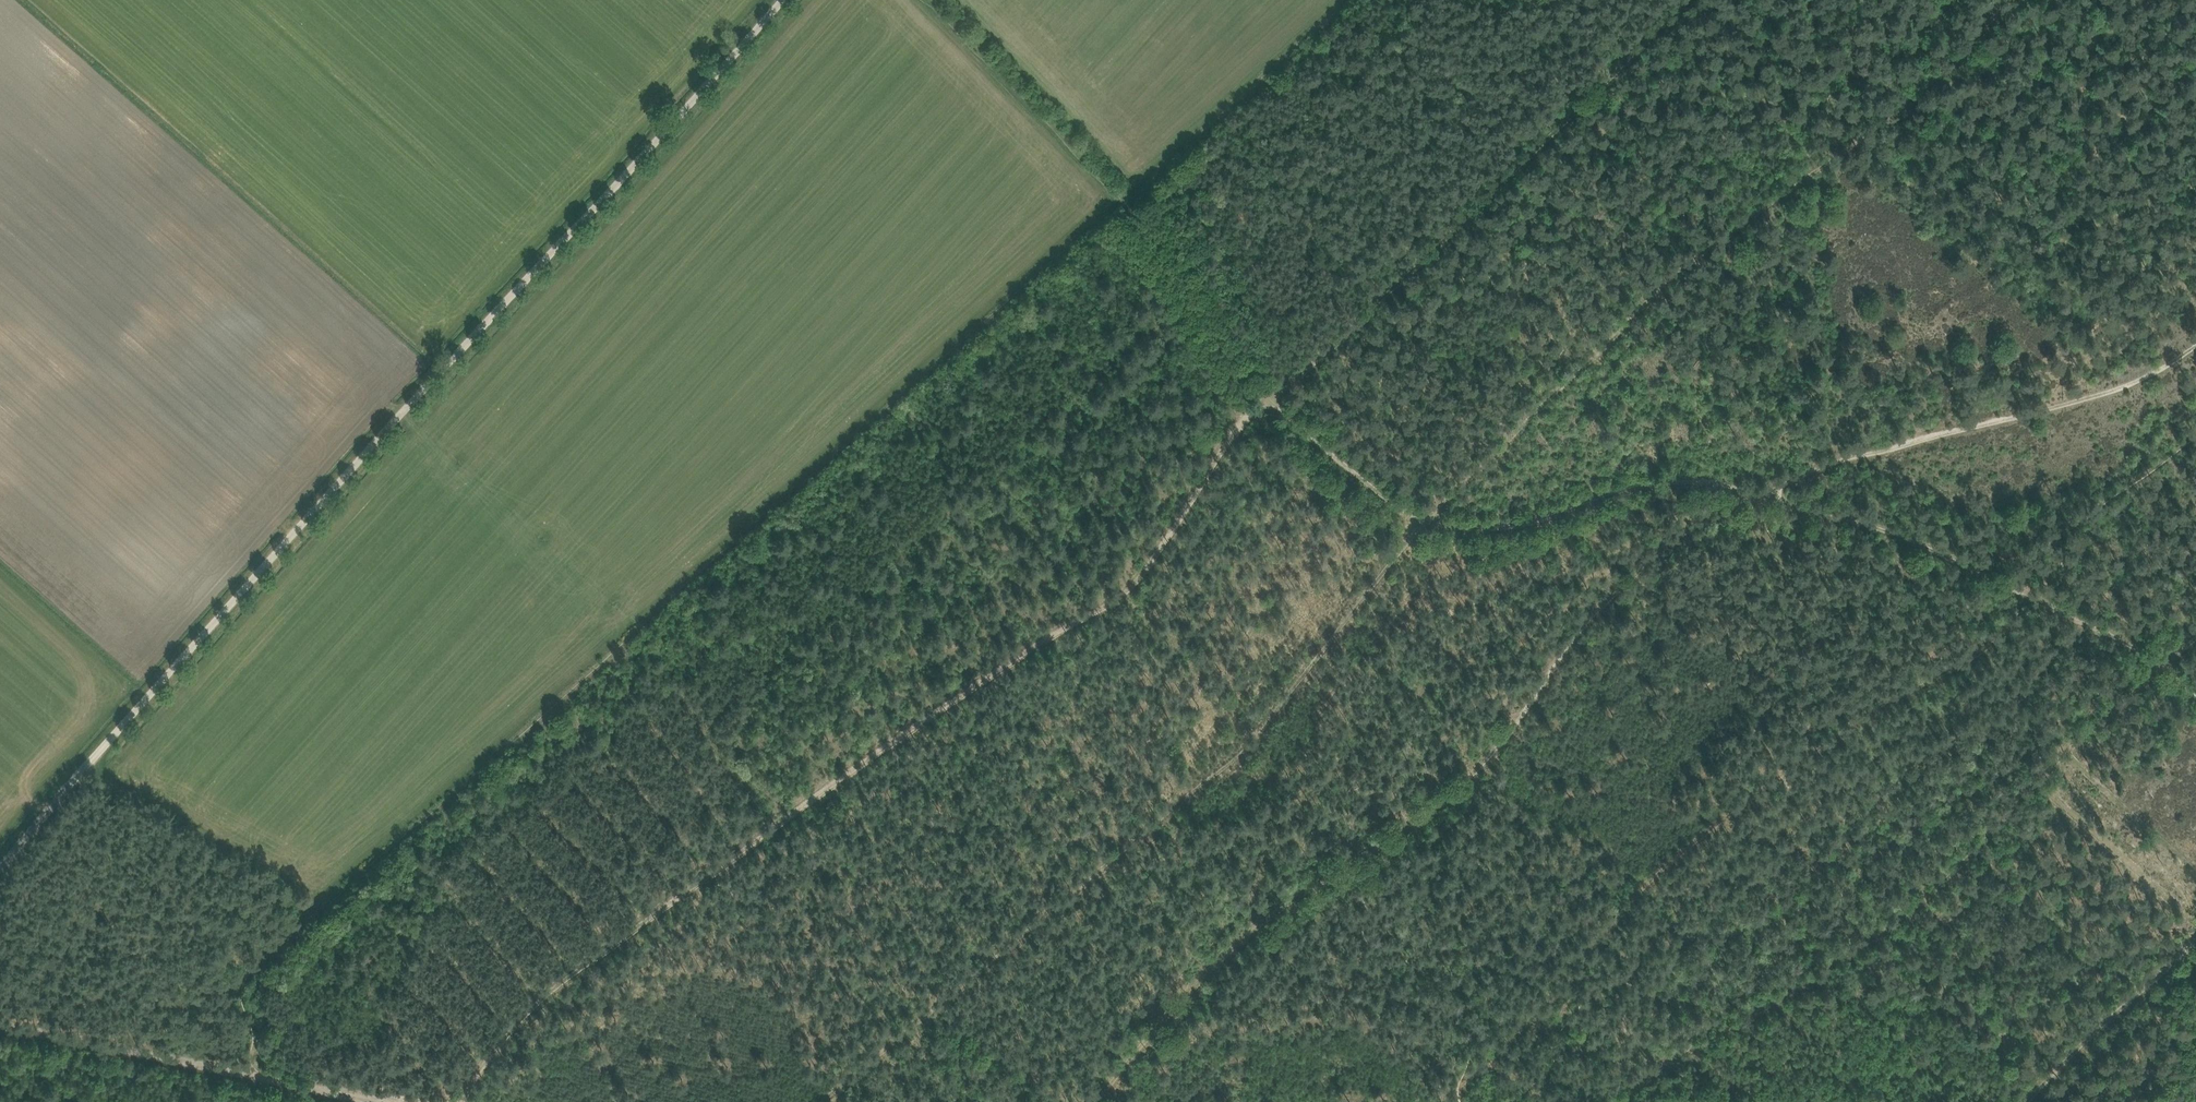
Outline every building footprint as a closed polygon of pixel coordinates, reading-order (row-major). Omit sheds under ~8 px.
[(730,54),(737,49),(732,42),(725,47),(730,54)] [(269,548),(261,553),(264,559),(272,554),(269,548)] [(1481,761),(1489,754),(1485,749),(1477,756),(1481,761)]
